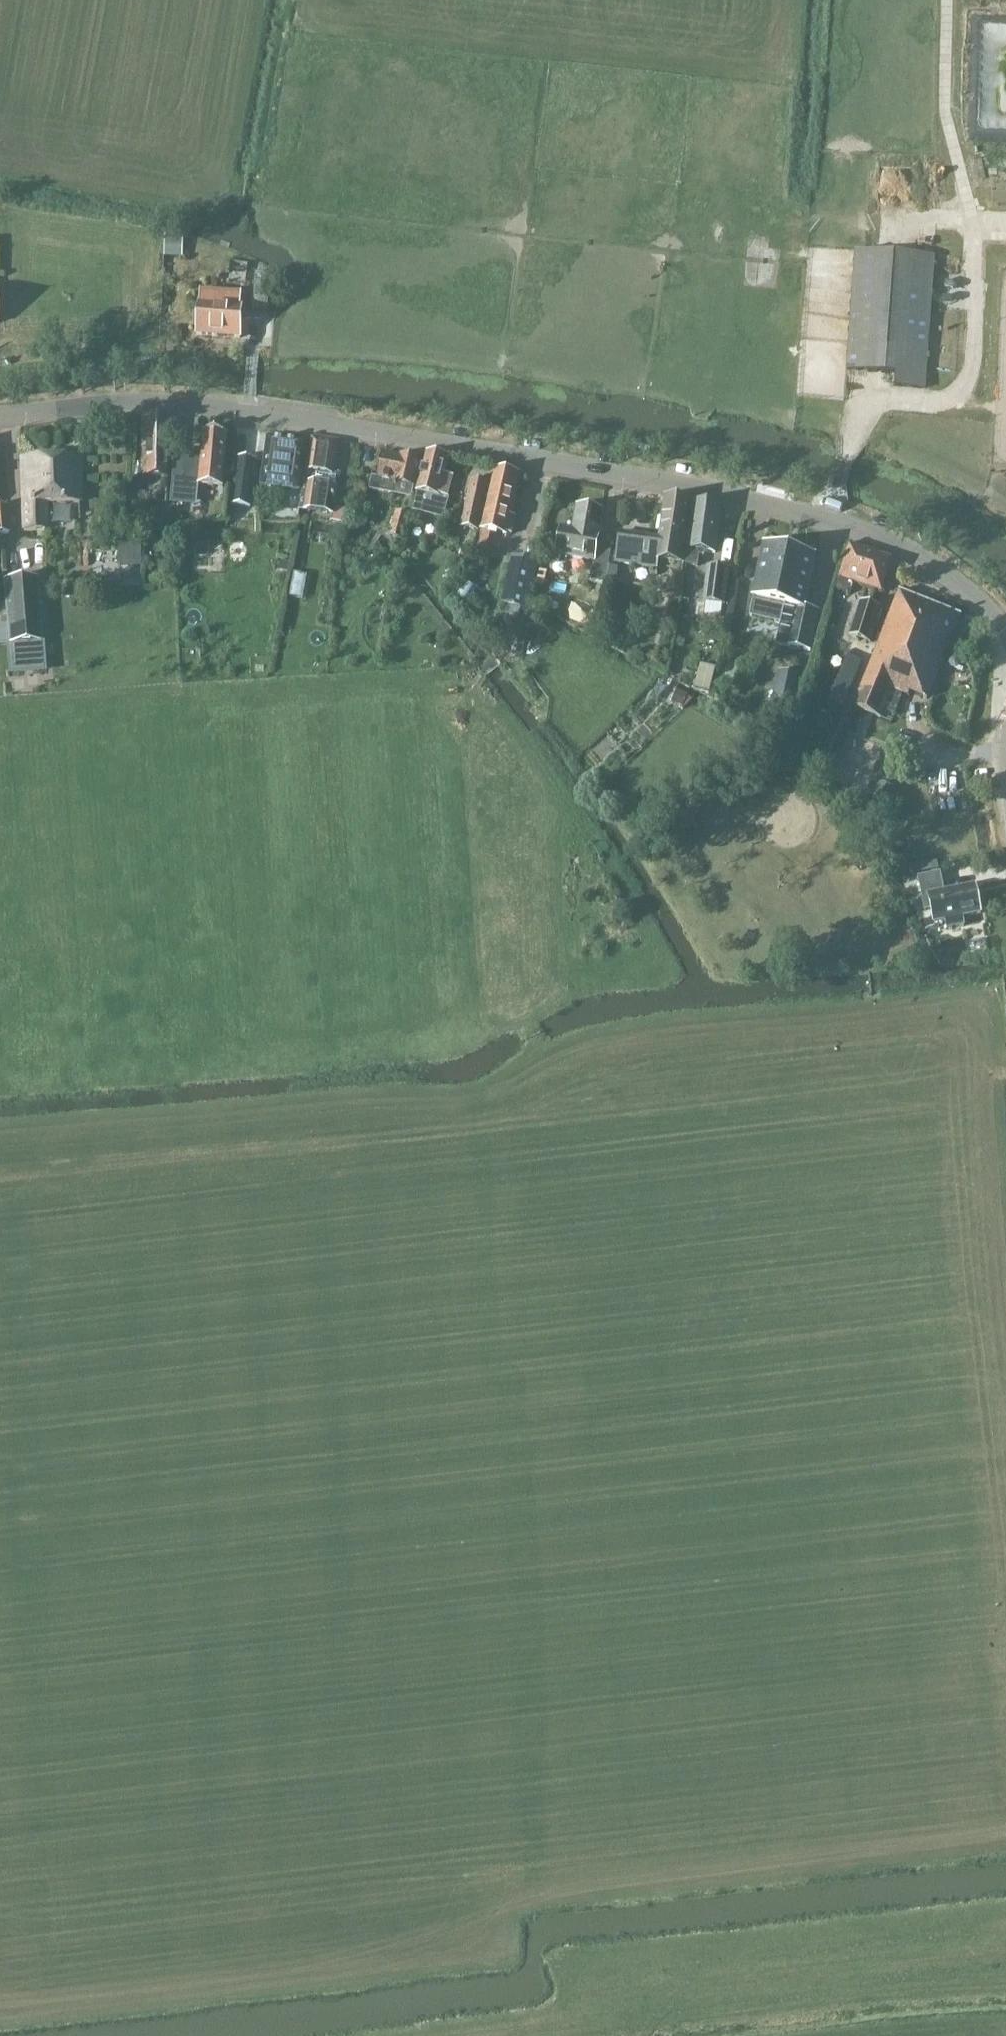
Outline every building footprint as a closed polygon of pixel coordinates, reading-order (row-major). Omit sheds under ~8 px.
[(165,236),(164,256),(184,257),(184,237),(165,236)] [(925,390),(934,257),(855,251),(846,370),(895,375),(894,387),(925,390)] [(242,305),(211,303),(212,294),(200,293),(199,302),(198,302),(197,335),(240,339),(242,305)] [(269,299),(253,299),(253,311),(269,311),(269,299)] [(167,478),(168,419),(143,417),(142,478),(167,478)] [(227,436),(203,434),(202,452),(186,451),(185,460),(174,459),(171,496),(195,498),(196,485),(223,488),(227,436)] [(305,444),(268,438),(261,486),(299,491),(305,444)] [(338,442),(311,438),(308,459),(307,459),(303,484),(308,485),(304,511),(332,515),(330,522),(342,523),(344,509),(334,508),(338,475),(333,474),(338,442)] [(423,461),(384,453),(378,479),(372,477),(369,490),(392,495),(395,483),(414,487),(417,474),(420,474),(423,461)] [(423,461),(420,474),(411,511),(445,519),(449,498),(448,498),(452,478),(445,476),(449,458),(426,453),(424,462),(423,461)] [(64,505),(77,505),(76,459),(65,458),(34,458),(21,460),(24,533),(47,532),(46,506),(64,505)] [(256,461),(238,459),(232,505),(250,508),(256,461)] [(517,517),(510,515),(519,474),(494,470),(481,531),(482,531),(479,541),(491,544),(494,534),(505,537),(506,534),(513,535),(517,517)] [(461,526),(478,530),(488,484),(471,480),(461,526)] [(655,560),(680,564),(690,504),(665,500),(659,537),(619,532),(614,563),(656,568),(655,560)] [(714,554),(721,509),(695,504),(685,564),(697,566),(700,551),(714,554)] [(597,551),(604,512),(576,507),(572,528),(560,526),(555,556),(593,561),(590,582),(605,585),(608,566),(611,553),(597,551)] [(146,511),(137,511),(137,522),(146,522),(146,511)] [(403,541),(407,526),(406,526),(409,516),(395,512),(388,537),(402,541),(403,541)] [(118,567),(142,567),(141,544),(138,544),(118,544),(118,567)] [(881,593),(890,559),(849,545),(838,579),(835,589),(850,594),(854,584),(881,593)] [(754,599),(749,616),(786,625),(782,643),(809,649),(817,613),(804,611),(815,559),(764,547),(753,599),(754,599)] [(467,563),(472,552),(463,548),(458,559),(467,563)] [(512,557),(501,605),(526,610),(536,563),(512,557)] [(730,571),(707,568),(703,603),(726,605),(730,571)] [(681,593),(684,573),(670,571),(667,591),(681,593)] [(286,596),(298,598),(301,574),(289,573),(286,596)] [(8,645),(41,642),(36,578),(3,581),(8,645)] [(927,700),(961,617),(899,592),(890,614),(889,614),(876,645),(877,645),(852,708),(881,720),(891,722),(902,694),(922,699),(927,700)] [(876,645),(889,614),(880,611),(881,608),(862,601),(850,635),(876,645)] [(9,651),(11,677),(35,676),(33,649),(9,651)] [(847,656),(829,701),(844,707),(849,694),(862,662),(848,656),(847,656)] [(781,672),(778,688),(797,692),(801,676),(781,672)] [(682,709),(687,698),(677,693),(672,704),(682,709)] [(881,784),(876,794),(888,799),(893,790),(881,784)] [(960,919),(981,915),(980,911),(983,909),(981,901),(978,900),(975,886),(943,892),(939,874),(917,878),(924,909),(930,908),(933,925),(945,922),(947,930),(962,927),(960,919)] [(821,974),(803,975),(804,986),(821,985),(821,974)]
